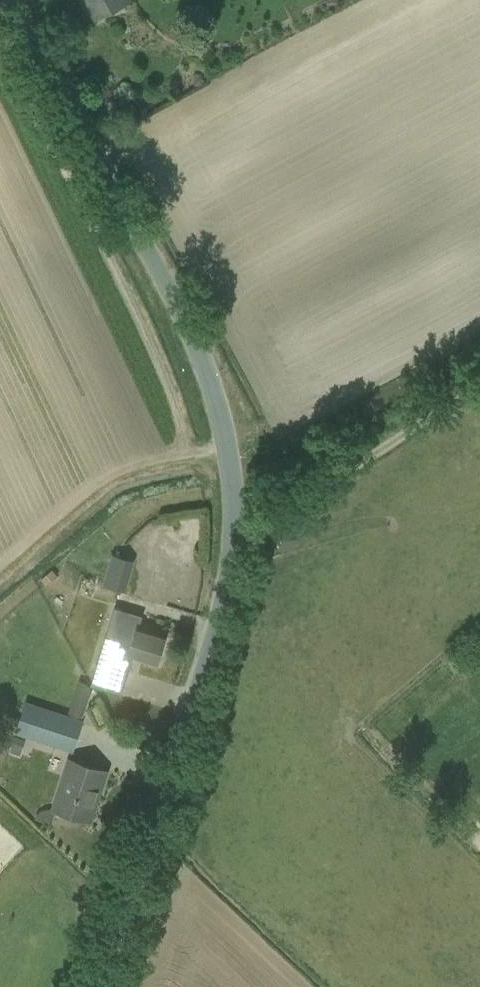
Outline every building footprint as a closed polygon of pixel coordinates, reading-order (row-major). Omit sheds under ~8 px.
[(95,18),(129,1),(129,0),(86,0),(95,18)] [(118,589),(127,559),(112,554),(103,585),(118,589)] [(52,571),(42,579),(47,585),(57,576),(52,571)] [(86,599),(74,638),(139,657),(158,663),(165,638),(146,632),(136,629),(133,640),(109,632),(116,608),(86,599)] [(25,702),(15,732),(73,751),(83,721),(80,720),(92,685),(79,680),(67,716),(25,702)] [(14,737),(9,752),(20,755),(25,740),(14,737)] [(106,772),(87,765),(69,759),(53,810),(90,822),(90,821),(86,820),(97,787),(101,788),(106,772)]
